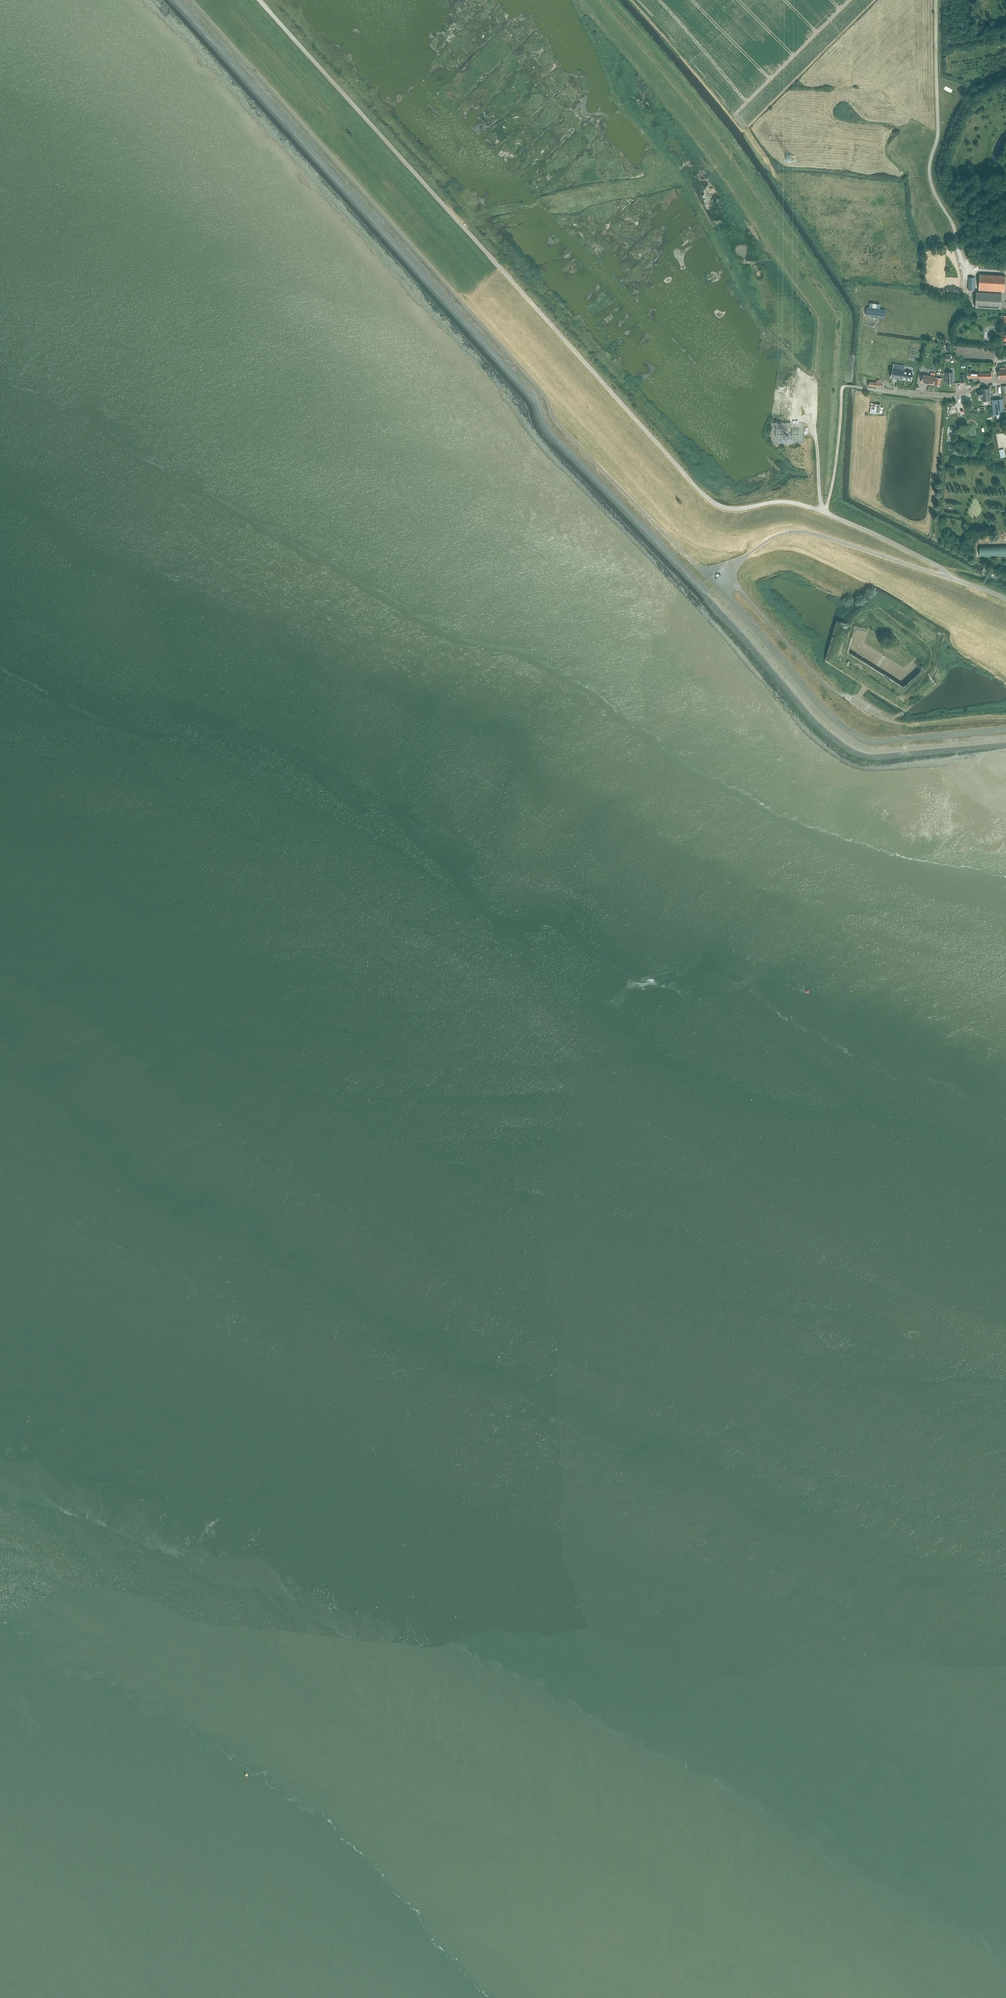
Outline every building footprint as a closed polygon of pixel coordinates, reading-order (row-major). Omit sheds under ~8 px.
[(1005,275),(980,274),(979,290),(1005,291),(1005,275)] [(1002,293),(976,292),(976,307),(1001,308),(1002,293)] [(886,309),(867,307),(866,315),(885,317),(886,309)] [(904,370),(893,368),(891,377),(902,379),(902,378),(911,380),(913,372),(904,371),(904,370)] [(923,374),(922,382),(933,384),(934,384),(936,377),(935,377),(935,376),(930,375),(923,374)] [(978,391),(979,397),(982,397),(982,401),(990,400),(989,388),(981,389),(982,391),(978,391)] [(1003,414),(1004,414),(1002,399),(992,400),(994,415),(997,414),(1003,414)] [(979,545),(980,556),(1005,556),(1005,545),(979,545)] [(861,671),(861,669),(861,667),(859,665),(858,664),(856,664),(854,664),(853,664),(851,666),(850,668),(850,671),(851,673),(853,675),(855,675),(858,675),(860,673),(861,671)] [(886,687),(887,684),(886,682),(885,681),(883,679),(881,679),(879,679),(878,680),(876,682),(875,684),(875,686),(876,689),(878,690),(881,691),(883,690),(885,689),(886,687)]
